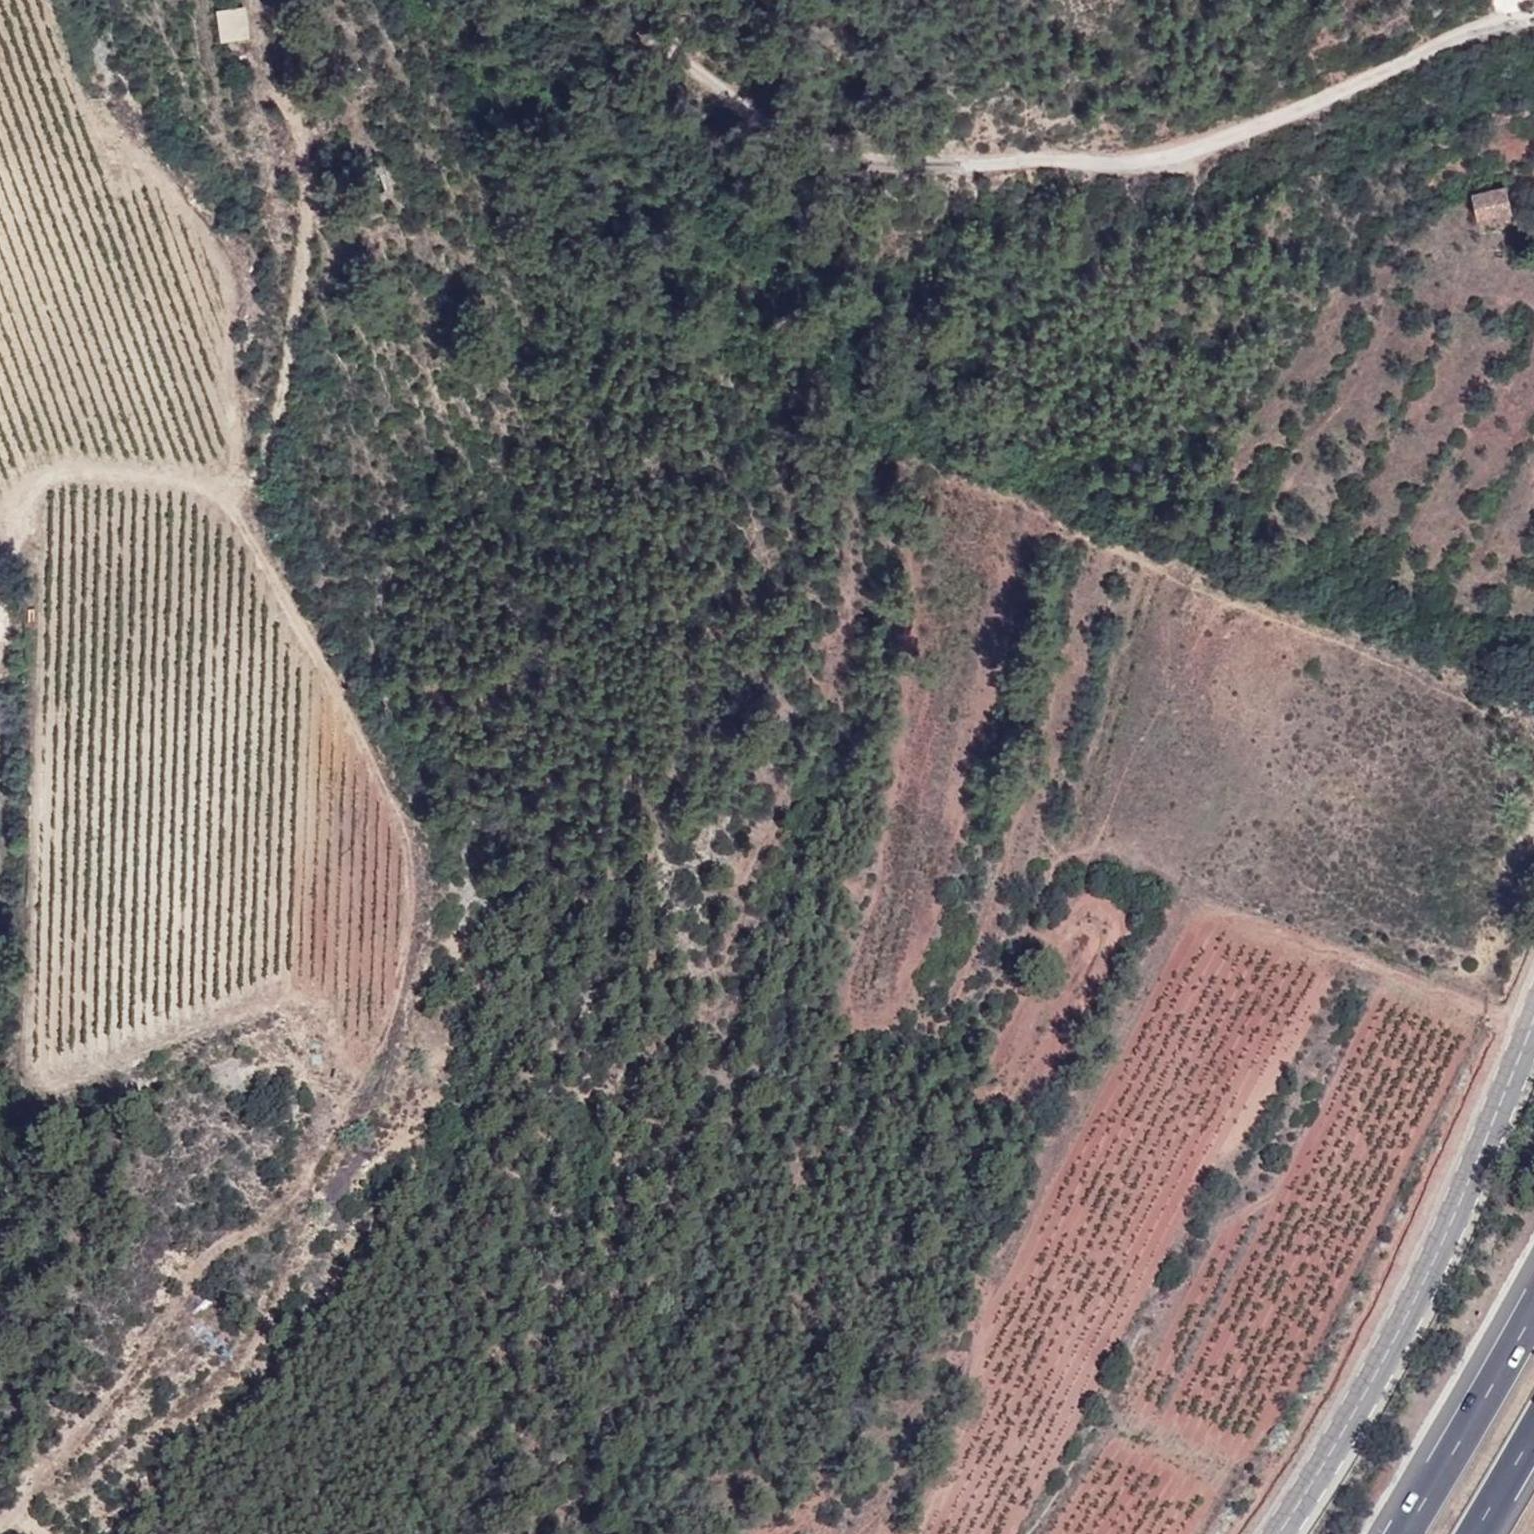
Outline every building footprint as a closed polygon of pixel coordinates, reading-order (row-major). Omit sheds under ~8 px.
[(234,6),(213,9),(217,35),(237,33),(234,6)] [(1455,168),(1465,207),(1500,198),(1489,160),(1455,168)]
